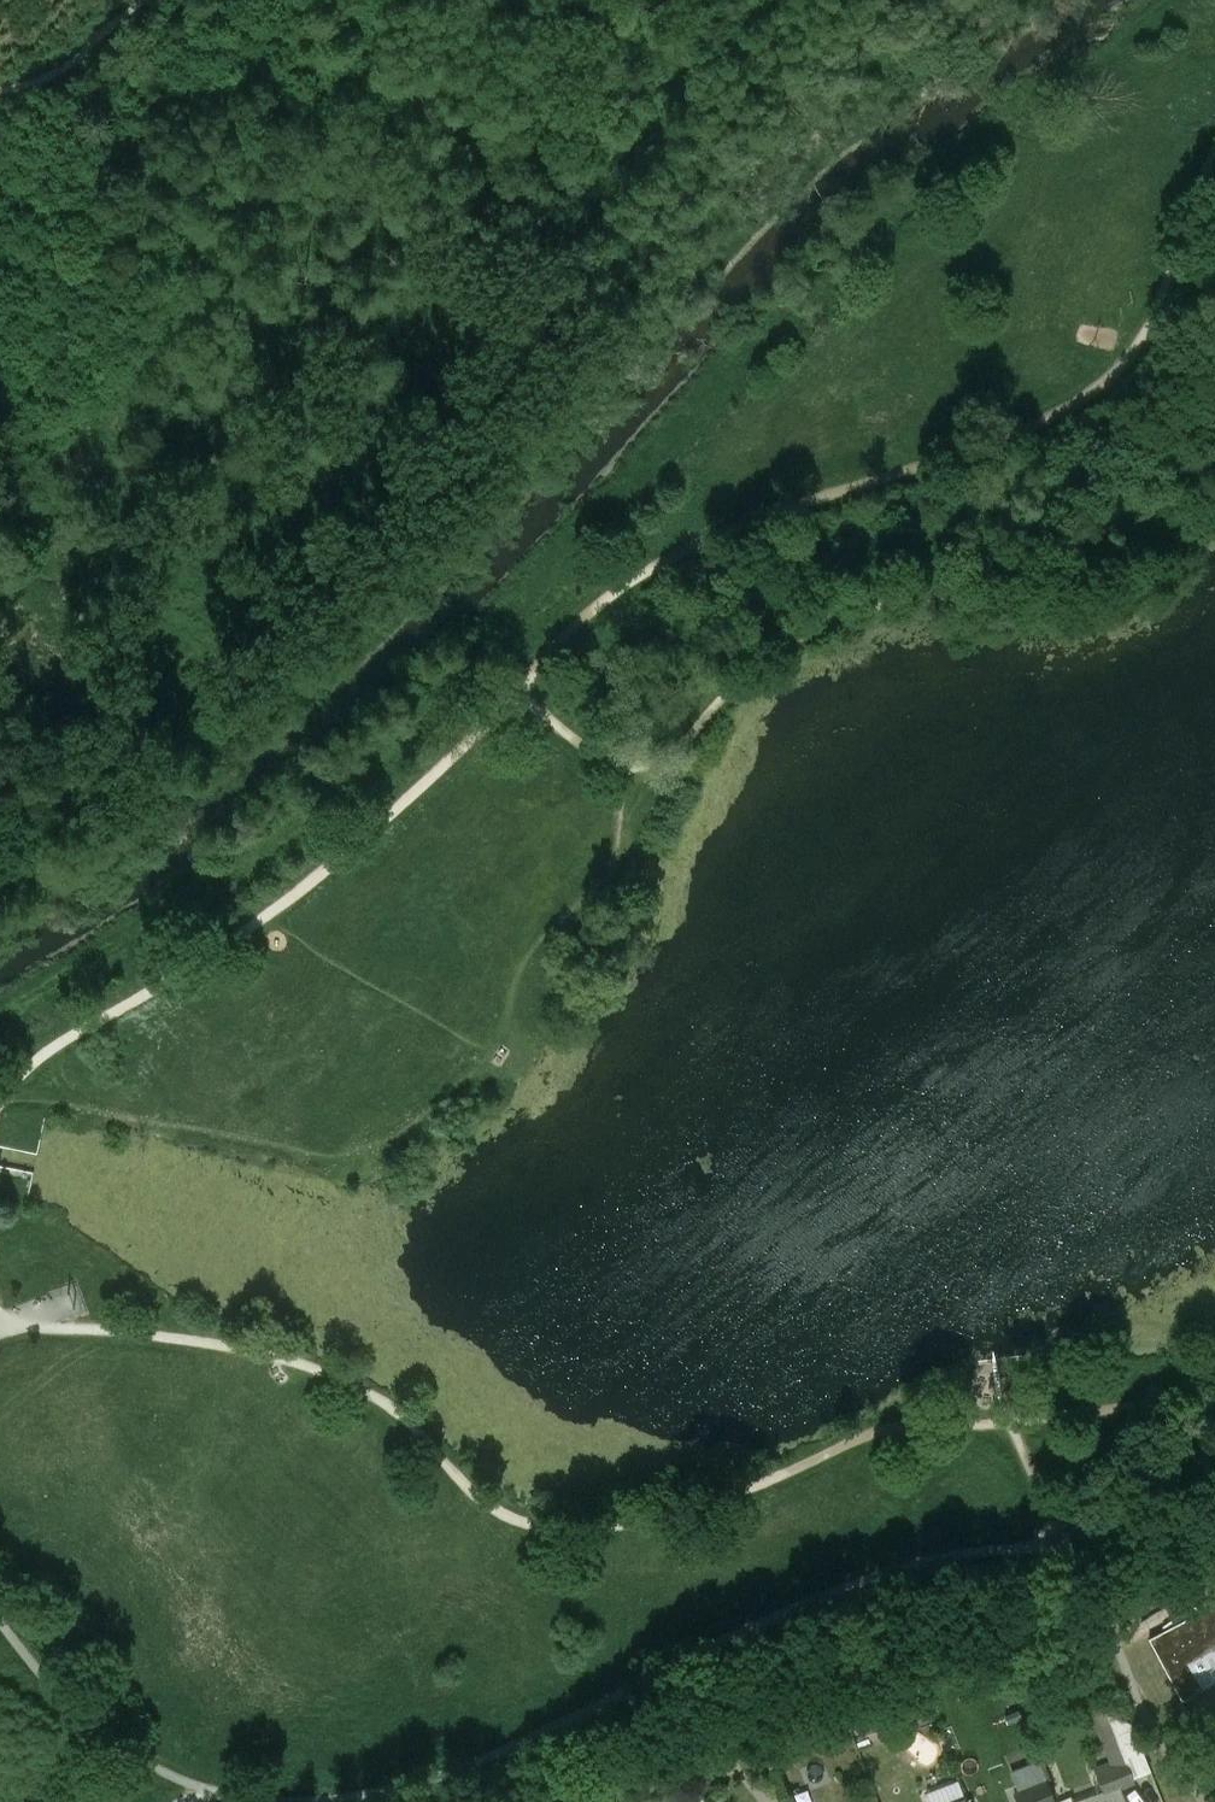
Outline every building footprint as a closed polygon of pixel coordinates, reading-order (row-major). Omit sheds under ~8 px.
[(1148,1639),(1181,1701),(1188,1698),(1213,1745),(1214,1744),(1214,1686),(1214,1683),(1194,1694),(1188,1683),(1196,1679),(1184,1657),(1199,1649),(1202,1655),(1214,1649),(1214,1603),(1148,1639)] [(1123,1757),(1093,1769),(1103,1794),(1133,1782),(1123,1757)] [(1013,1769),(1020,1787),(1052,1776),(1045,1758),(1013,1769)] [(1014,1794),(1017,1801),(1053,1801),(1046,1782),(1014,1794)]
